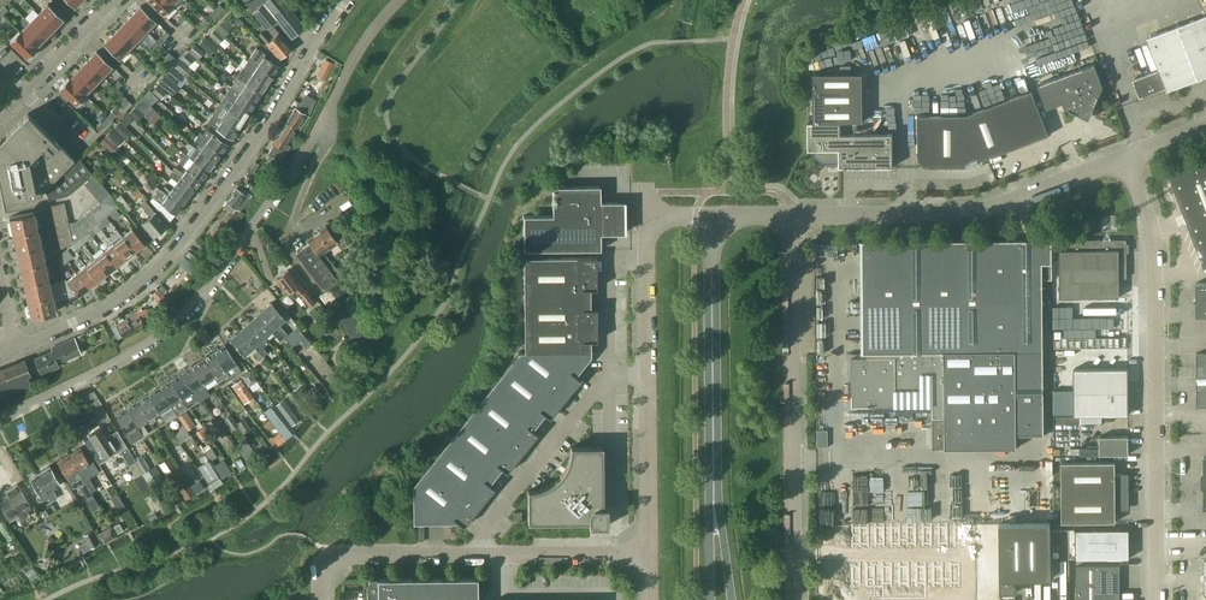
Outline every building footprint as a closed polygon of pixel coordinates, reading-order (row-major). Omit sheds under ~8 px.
[(168,0),(148,0),(163,15),(173,5),(168,0)] [(283,0),(242,0),(266,29),(276,20),(291,38),(304,26),(283,0)] [(47,3),(38,13),(54,28),(63,19),(47,3)] [(219,4),(214,9),(217,13),(223,7),(219,4)] [(140,5),(130,15),(146,31),(156,21),(140,5)] [(212,18),(217,13),(214,9),(209,14),(212,18)] [(54,28),(38,13),(29,22),(45,38),(54,28)] [(186,17),(182,14),(177,19),(181,23),(186,17)] [(146,31),(130,15),(121,25),(137,40),(146,31)] [(1147,37),(1159,68),(1133,78),(1140,96),(1166,86),(1167,89),(1205,74),(1205,15),(1147,37)] [(222,36),(232,25),(224,18),(214,29),(222,36)] [(45,38),(29,22),(20,31),(19,30),(19,31),(37,48),(36,47),(45,38)] [(199,30),(204,25),(201,22),(196,27),(199,30)] [(137,40),(121,25),(112,34),(128,49),(137,40)] [(291,47),(274,27),(268,32),(273,37),(268,42),(260,33),(258,35),(278,58),(280,56),(282,56),(284,54),(285,52),(291,47)] [(222,36),(214,29),(209,34),(218,43),(223,37),(222,36)] [(37,48),(19,31),(9,40),(27,58),(37,48)] [(161,35),(156,40),(160,44),(165,38),(169,34),(165,31),(161,35)] [(128,49),(112,34),(103,44),(119,59),(128,49)] [(216,46),(205,36),(199,43),(210,53),(216,46)] [(203,52),(194,44),(189,49),(199,57),(203,52)] [(279,66),(264,56),(266,54),(255,47),(248,59),(273,75),(279,66)] [(96,50),(87,60),(103,75),(112,66),(96,50)] [(168,62),(173,56),(169,53),(164,58),(168,62)] [(189,65),(194,58),(186,53),(181,58),(189,65)] [(133,64),(137,67),(142,62),(138,59),(133,64)] [(183,74),(189,66),(179,59),(173,66),(183,74)] [(273,75),(248,59),(242,68),(267,84),(273,75)] [(103,75),(87,60),(78,69),(93,85),(103,75)] [(1093,108),(1102,86),(1093,63),(1037,85),(1046,108),(1062,102),(1064,107),(1090,118),(1093,109),(1093,108)] [(155,75),(160,70),(156,66),(151,71),(155,75)] [(183,76),(171,68),(165,74),(177,83),(183,76)] [(267,84),(242,68),(236,78),(261,93),(267,84)] [(93,85),(78,69),(69,78),(68,77),(88,97),(85,94),(93,85)] [(814,122),(806,122),(807,153),(813,154),(821,162),(838,162),(838,167),(892,168),(891,134),(840,134),(840,122),(863,122),(862,74),(812,74),(814,122)] [(178,86),(164,75),(158,83),(172,94),(178,86)] [(88,97),(68,77),(58,87),(78,107),(88,97)] [(261,93),(236,78),(230,86),(239,92),(255,102),(261,93)] [(113,85),(116,89),(121,83),(118,80),(113,85)] [(166,92),(157,84),(151,91),(161,99),(166,92)] [(255,102),(239,92),(230,86),(224,95),(227,97),(249,111),(255,102)] [(157,98),(149,90),(142,96),(151,105),(157,98)] [(1049,134),(1031,90),(964,115),(917,115),(917,159),(924,166),(966,166),(966,162),(976,158),(978,161),(1049,134)] [(249,111),(227,97),(224,95),(218,104),(219,105),(227,110),(243,120),(249,111)] [(155,109),(151,105),(142,96),(135,104),(147,117),(155,109)] [(123,106),(129,101),(125,98),(120,103),(123,106)] [(295,129),(305,114),(307,115),(312,107),(306,104),(304,107),(297,102),(285,122),(295,129)] [(215,109),(213,113),(237,129),(243,120),(227,110),(219,105),(218,104),(215,109)] [(141,113),(135,106),(128,112),(135,119),(141,113)] [(111,119),(116,114),(112,111),(107,116),(111,119)] [(54,140),(55,139),(54,139),(27,113),(0,140),(0,188),(4,206),(32,200),(73,159),(54,140)] [(209,119),(207,122),(209,124),(231,138),(237,129),(213,113),(209,119)] [(99,131),(111,119),(107,116),(96,128),(99,131)] [(131,132),(120,121),(113,128),(125,139),(131,132)] [(282,150),(291,135),(295,129),(285,122),(275,137),(276,138),(274,141),(278,144),(276,146),(282,150)] [(123,140),(112,129),(106,134),(117,146),(123,140)] [(227,144),(206,129),(202,134),(200,132),(196,136),(220,153),(227,144)] [(117,146),(106,134),(100,140),(112,152),(117,146)] [(220,153),(196,136),(193,140),(198,144),(195,148),(214,162),(220,153)] [(192,145),(185,154),(207,171),(214,162),(195,148),(192,145)] [(185,154),(184,153),(177,162),(182,165),(185,161),(189,164),(186,168),(201,179),(207,171),(185,154)] [(1166,169),(1205,271),(1205,270),(1205,154),(1166,169)] [(91,175),(78,159),(45,191),(47,200),(67,195),(82,183),(91,175)] [(174,167),(171,171),(174,173),(195,188),(201,179),(186,168),(183,173),(177,169),(174,167)] [(171,171),(168,175),(171,177),(177,181),(173,186),(188,197),(195,188),(174,173),(171,171)] [(92,175),(91,175),(82,183),(100,203),(109,195),(92,175)] [(247,181),(243,187),(249,191),(253,186),(247,181)] [(188,197),(173,186),(170,191),(164,187),(161,190),(182,206),(188,197)] [(625,232),(625,203),(608,203),(608,201),(600,202),(600,186),(552,186),(552,215),(523,215),(523,250),(600,249),(600,234),(608,233),(608,232),(625,232)] [(239,211),(249,198),(245,195),(236,187),(223,205),(227,208),(229,205),(235,209),(236,208),(239,211)] [(182,206),(161,190),(158,188),(152,197),(175,215),(182,206)] [(136,198),(141,193),(138,189),(132,194),(136,198)] [(117,205),(113,200),(109,195),(100,203),(108,212),(117,205)] [(131,208),(120,195),(113,200),(117,205),(118,204),(125,212),(131,208)] [(1073,205),(1071,198),(1058,203),(1061,209),(1073,205)] [(166,226),(144,200),(140,204),(150,216),(141,223),(153,237),(166,226)] [(65,209),(63,203),(49,206),(50,213),(65,209)] [(108,212),(100,203),(95,207),(103,216),(108,212)] [(103,216),(95,207),(90,211),(98,220),(103,216)] [(66,216),(65,209),(50,213),(52,219),(66,216)] [(113,218),(120,213),(116,209),(110,214),(113,218)] [(227,216),(220,210),(216,215),(223,221),(227,216)] [(98,220),(90,211),(85,215),(92,224),(98,220)] [(37,229),(34,212),(9,218),(13,234),(37,229)] [(92,224),(85,215),(80,218),(88,228),(92,224)] [(68,222),(66,216),(52,219),(53,225),(68,222)] [(88,228),(80,218),(75,222),(82,232),(88,228)] [(100,228),(107,223),(103,219),(97,224),(100,228)] [(69,228),(68,224),(68,222),(53,225),(54,232),(69,228)] [(82,232),(75,222),(68,224),(69,228),(71,235),(72,240),(82,232)] [(94,233),(100,228),(97,224),(91,229),(94,233)] [(374,326),(337,277),(340,274),(322,251),(328,247),(329,248),(337,242),(339,244),(344,240),(339,233),(334,236),(325,226),(307,240),(309,242),(295,253),(324,291),(319,295),(358,346),(374,326)] [(71,235),(69,228),(54,232),(56,238),(71,235)] [(41,246),(37,229),(13,234),(17,251),(41,246)] [(143,244),(131,229),(122,236),(134,252),(143,244)] [(134,252),(122,236),(117,230),(108,237),(113,244),(125,259),(134,252)] [(82,243),(88,238),(85,233),(78,238),(82,243)] [(62,248),(72,240),(71,235),(56,238),(58,249),(62,248)] [(76,247),(82,243),(78,238),(72,243),(76,247)] [(867,358),(851,358),(851,407),(884,406),(895,406),(895,390),(922,390),(921,374),(932,374),(932,411),(932,418),(932,449),(944,448),(1016,448),(1016,436),(1044,436),(1043,394),(1047,394),(1047,387),(1043,387),(1042,279),(1052,279),(1051,239),(1038,240),(1023,240),(859,242),(860,353),(866,353),(867,358)] [(1126,277),(1126,239),(1071,239),(1071,249),(1059,250),(1059,297),(1119,296),(1119,277),(1126,277)] [(125,259),(113,244),(103,251),(115,266),(125,259)] [(45,262),(41,246),(17,251),(20,267),(45,262)] [(72,256),(66,248),(59,253),(66,261),(72,256)] [(115,266),(103,251),(94,258),(106,273),(115,266)] [(66,261),(59,253),(58,255),(60,265),(66,261)] [(549,418),(580,379),(575,375),(590,356),(590,351),(590,340),(596,340),(596,309),(590,309),(590,288),(596,288),(596,257),(523,257),(524,351),(518,351),(412,485),(413,522),(458,522),(463,526),(493,488),(488,484),(501,468),(506,472),(537,433),(532,429),(544,414),(549,418)] [(106,273),(94,258),(84,266),(96,281),(106,273)] [(48,279),(45,262),(20,267),(24,284),(48,279)] [(96,281),(84,266),(75,273),(87,288),(96,281)] [(303,291),(287,270),(276,278),(287,292),(293,288),(307,306),(314,301),(305,289),(303,291)] [(87,288),(75,273),(66,281),(76,294),(78,296),(87,288)] [(52,295),(50,286),(48,279),(24,284),(27,300),(52,295)] [(76,294),(66,281),(65,280),(50,286),(52,295),(53,302),(76,294)] [(1195,283),(1195,316),(1205,316),(1205,282),(1195,283)] [(157,289),(151,295),(162,306),(168,300),(163,294),(166,291),(161,285),(157,289)] [(55,311),(53,302),(52,295),(27,300),(31,316),(55,311)] [(278,323),(284,317),(271,303),(261,312),(283,337),(287,334),(278,323)] [(112,342),(144,325),(143,323),(147,321),(141,310),(111,327),(116,335),(110,338),(112,342)] [(283,337),(261,312),(250,321),(264,336),(270,330),(279,341),(283,337)] [(327,314),(318,321),(321,325),(331,319),(327,314)] [(250,321),(240,331),(253,345),(257,350),(262,356),(266,352),(261,346),(267,341),(263,336),(264,336),(250,321)] [(310,344),(299,330),(292,336),(303,350),(310,344)] [(253,345),(240,331),(230,340),(243,354),(253,345)] [(57,362),(80,352),(74,338),(50,348),(51,351),(33,359),(40,374),(58,366),(57,362)] [(240,370),(224,345),(213,352),(228,375),(229,377),(240,370)] [(262,356),(257,350),(253,353),(258,359),(262,356)] [(228,375),(213,352),(202,359),(217,382),(228,375)] [(1196,353),(1196,378),(1200,378),(1200,382),(1196,382),(1196,407),(1205,407),(1205,353),(1196,353)] [(217,382),(202,359),(191,366),(206,389),(217,382)] [(27,377),(30,376),(24,360),(0,369),(0,399),(30,386),(27,377)] [(206,389),(191,366),(180,373),(198,400),(208,393),(206,389)] [(1127,369),(1074,369),(1074,415),(1127,414),(1127,369)] [(198,400),(180,373),(169,380),(185,404),(192,400),(194,402),(198,400)] [(254,381),(250,373),(245,376),(250,384),(254,381)] [(185,404),(169,380),(158,387),(170,405),(174,411),(185,404)] [(240,380),(231,386),(243,403),(252,397),(240,380)] [(303,384),(293,392),(298,399),(308,391),(303,384)] [(315,385),(309,390),(316,398),(322,393),(315,385)] [(170,405),(158,387),(147,394),(158,412),(159,412),(163,419),(174,411),(170,405)] [(158,412),(147,394),(136,401),(148,420),(150,423),(155,420),(153,416),(158,412)] [(136,401),(126,408),(140,431),(142,434),(147,431),(142,423),(148,420),(136,401)] [(287,404),(280,410),(280,411),(291,425),(298,420),(287,404)] [(142,434),(140,431),(126,408),(115,415),(124,430),(122,431),(129,442),(142,434)] [(191,419),(186,411),(178,416),(183,424),(191,419)] [(230,414),(225,418),(232,429),(238,425),(230,414)] [(215,418),(209,422),(216,433),(222,428),(215,418)] [(244,418),(237,423),(244,432),(250,428),(244,418)] [(174,433),(179,441),(189,435),(182,425),(177,428),(179,430),(174,433)] [(89,435),(95,444),(89,448),(99,463),(119,450),(127,462),(129,465),(135,461),(133,458),(117,430),(108,436),(102,427),(96,430),(94,430),(90,432),(89,435)] [(1128,454),(1128,436),(1125,436),(1125,429),(1107,429),(1107,436),(1099,436),(1099,454),(1128,454)] [(246,446),(238,451),(244,460),(251,455),(246,446)] [(267,446),(259,451),(262,455),(270,450),(267,446)] [(602,506),(602,446),(570,446),(570,452),(568,458),(568,460),(564,468),(559,475),(554,480),(549,484),(547,485),(541,487),(539,488),(533,489),(527,490),(527,522),(588,521),(588,525),(607,525),(607,506),(602,506)] [(211,447),(204,451),(210,460),(216,456),(211,447)] [(95,489),(82,467),(89,463),(80,448),(68,455),(84,481),(91,492),(95,489)] [(84,481),(68,455),(57,461),(73,488),(79,484),(88,499),(93,496),(91,492),(84,481)] [(222,466),(215,470),(220,478),(231,471),(223,459),(219,462),(222,466)] [(145,470),(140,461),(137,462),(142,472),(145,470)] [(219,476),(208,461),(198,467),(208,483),(219,476)] [(1128,509),(1128,491),(1128,473),(1115,473),(1115,461),(1061,462),(1061,522),(1115,522),(1115,509),(1128,509)] [(59,484),(49,466),(37,473),(47,491),(45,492),(50,501),(57,497),(51,488),(59,484)] [(108,483),(99,467),(93,470),(102,486),(108,483)] [(47,491),(37,473),(30,477),(40,495),(37,496),(39,500),(42,499),(45,504),(50,501),(45,492),(47,491)] [(144,497),(152,492),(140,473),(132,478),(144,497)] [(194,493),(185,480),(177,486),(185,499),(194,493)] [(198,482),(191,486),(195,492),(202,488),(198,482)] [(0,499),(0,505),(9,520),(17,516),(18,516),(20,518),(23,518),(26,517),(27,514),(27,511),(25,508),(29,506),(17,484),(4,491),(7,495),(0,499)] [(57,512),(56,512),(61,522),(65,520),(60,510),(57,512)] [(1050,579),(1050,522),(999,523),(999,593),(1014,593),(1014,579),(1050,579)] [(998,523),(962,524),(962,523),(851,524),(852,599),(998,599),(998,523)] [(1129,558),(1129,529),(1076,529),(1076,558),(1129,558)] [(1119,565),(1076,566),(1076,599),(1120,599),(1119,565)] [(477,577),(377,578),(368,578),(366,583),(365,585),(365,588),(365,592),(366,597),(367,599),(477,599),(477,577)]
